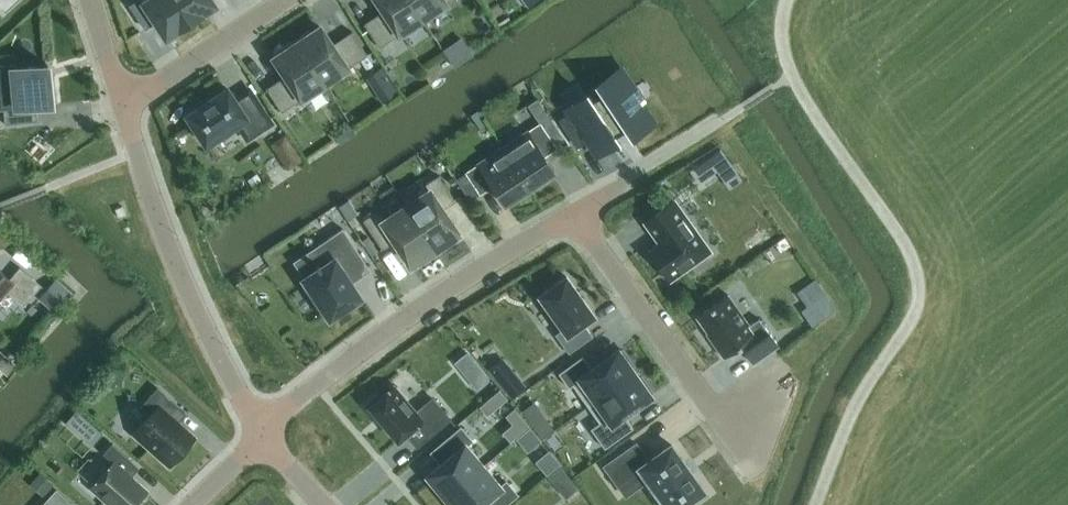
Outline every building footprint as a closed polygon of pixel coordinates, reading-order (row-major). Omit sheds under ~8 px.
[(191,21),(178,0),(138,0),(131,5),(146,28),(157,20),(167,36),(179,28),(191,21)] [(215,5),(212,0),(178,0),(191,21),(203,13),(215,5)] [(365,23),(380,47),(423,18),(411,0),(378,0),(385,11),(367,23),(366,22),(365,23)] [(423,18),(451,0),(411,0),(423,18)] [(312,33),(310,30),(296,39),(325,83),(368,55),(353,31),(351,32),(352,33),(333,45),(321,27),(312,33)] [(268,88),(268,87),(267,88),(282,111),(325,83),(296,39),(282,48),(284,51),(275,57),(287,76),(268,88)] [(0,66),(0,110),(4,110),(5,123),(38,120),(37,105),(52,103),(48,64),(13,67),(13,65),(0,66)] [(383,66),(366,77),(383,102),(399,92),(383,66)] [(572,112),(561,119),(578,146),(589,138),(598,152),(619,138),(616,135),(625,129),(630,136),(654,120),(642,101),(646,99),(637,85),(633,88),(621,70),(597,86),(601,93),(592,99),(589,95),(570,108),(572,112)] [(238,123),(248,138),(272,122),(255,97),(240,106),(228,88),(213,98),(213,97),(202,104),(203,104),(188,114),(198,130),(196,131),(203,141),(204,140),(207,144),(238,123)] [(541,123),(504,147),(531,189),(545,180),(543,177),(555,170),(545,156),(557,148),(554,144),(564,137),(551,116),(541,123)] [(467,171),(457,178),(471,199),(481,193),(493,185),(505,203),(516,196),(517,198),(531,189),(504,147),(467,171)] [(704,187),(724,175),(734,192),(747,184),(729,152),(695,172),(704,187)] [(443,209),(456,200),(439,175),(425,184),(429,190),(406,205),(437,252),(451,242),(449,240),(459,233),(443,209)] [(349,198),(339,205),(348,219),(358,213),(349,198)] [(674,201),(646,221),(657,237),(658,236),(662,241),(650,250),(671,279),(710,251),(674,201)] [(363,220),(383,249),(396,240),(412,265),(421,258),(423,261),(437,252),(406,205),(384,220),(377,210),(363,220)] [(318,271),(302,282),(307,288),(303,291),(304,292),(306,291),(319,309),(317,310),(318,311),(322,309),(332,322),(337,318),(338,320),(340,319),(338,317),(347,310),(348,312),(350,311),(348,309),(363,298),(350,280),(367,267),(362,260),(363,260),(340,230),(326,240),(327,241),(307,256),(315,267),(318,271)] [(0,269),(0,300),(8,291),(25,305),(42,285),(20,266),(11,278),(0,269)] [(595,315),(567,275),(539,295),(563,328),(556,334),(569,352),(593,335),(584,323),(595,315)] [(74,293),(57,278),(42,298),(58,311),(74,293)] [(759,318),(748,325),(727,296),(729,295),(728,294),(697,316),(724,354),(723,356),(723,357),(743,343),(746,348),(744,350),(753,363),(779,345),(759,318)] [(826,294),(803,310),(814,325),(837,309),(826,294)] [(634,364),(623,349),(620,351),(619,349),(592,368),(583,355),(559,372),(569,387),(573,384),(588,405),(635,372),(631,366),(634,364)] [(1,351),(0,352),(0,369),(8,376),(17,364),(1,351)] [(650,393),(653,391),(642,376),(639,378),(635,372),(588,405),(600,422),(591,428),(605,448),(634,427),(625,414),(651,395),(650,393)] [(378,394),(364,405),(376,419),(379,416),(399,440),(407,433),(417,446),(450,418),(433,397),(416,412),(394,386),(380,398),(378,394)] [(135,432),(153,449),(171,465),(195,438),(169,415),(178,405),(158,387),(141,406),(150,414),(135,432)] [(500,389),(480,406),(488,415),(508,398),(500,389)] [(77,409),(66,422),(78,433),(89,420),(77,409)] [(547,417),(535,425),(543,437),(555,428),(547,417)] [(531,426),(517,438),(528,452),(542,440),(531,426)] [(450,456),(428,475),(446,496),(483,465),(466,445),(472,440),(461,427),(440,444),(450,456)] [(92,486),(114,504),(135,504),(147,492),(124,470),(133,461),(113,443),(104,453),(113,462),(92,486)] [(604,466),(618,485),(640,468),(666,504),(685,504),(705,491),(693,474),(694,474),(692,471),(691,472),(686,465),(687,464),(685,461),(684,462),(672,445),(649,461),(637,443),(604,466)] [(446,496),(454,504),(480,504),(484,502),(487,500),(491,504),(504,504),(518,494),(507,481),(501,486),(483,465),(446,496)] [(41,471),(30,483),(43,495),(54,482),(41,471)] [(564,471),(556,479),(574,498),(581,491),(564,471)] [(57,489),(43,504),(74,504),(57,489)]
